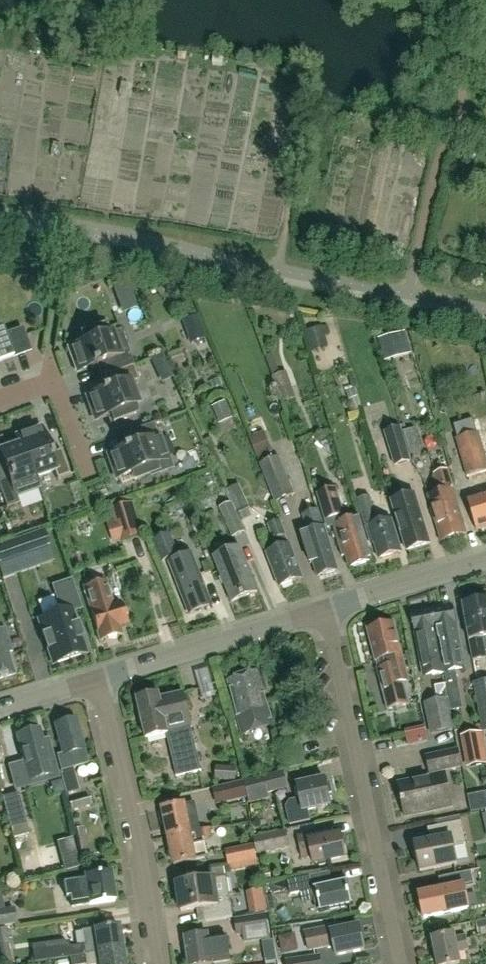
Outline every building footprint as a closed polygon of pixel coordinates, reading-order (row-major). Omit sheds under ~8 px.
[(149,68),(146,91),(159,93),(162,70),(149,68)] [(117,157),(140,157),(142,96),(119,95),(117,157)] [(113,285),(115,293),(129,288),(127,280),(113,285)] [(186,320),(195,342),(206,338),(197,316),(196,316),(194,311),(186,313),(189,319),(186,320)] [(29,352),(22,330),(5,337),(1,325),(0,325),(0,362),(29,352)] [(321,325),(304,330),(308,342),(325,337),(324,335),(329,334),(327,325),(322,327),(321,325)] [(77,371),(104,362),(108,374),(134,365),(121,330),(107,335),(104,327),(82,335),(85,343),(69,349),(77,371)] [(405,332),(378,339),(383,357),(410,349),(405,332)] [(295,397),(286,372),(280,374),(273,354),(265,356),(281,402),(295,397)] [(139,380),(134,365),(108,374),(113,387),(101,391),(101,392),(86,397),(95,420),(111,414),(113,422),(136,414),(133,406),(137,404),(129,383),(139,380)] [(223,404),(213,409),(219,422),(229,418),(223,404)] [(122,450),(107,455),(116,478),(132,472),(134,480),(157,472),(154,464),(167,459),(154,423),(129,432),(134,445),(122,450)] [(401,427),(384,432),(394,467),(412,461),(401,427)] [(17,436),(21,445),(33,479),(34,478),(54,471),(57,480),(70,476),(61,451),(50,455),(40,428),(17,436)] [(260,435),(250,439),(257,459),(268,454),(260,435)] [(33,479),(21,445),(0,453),(0,454),(8,477),(9,480),(0,483),(0,490),(7,509),(19,504),(16,495),(38,487),(34,478),(33,479)] [(295,494),(279,457),(259,465),(275,502),(295,494)] [(182,472),(196,468),(194,458),(179,462),(182,472)] [(433,474),(440,493),(428,496),(441,541),(466,533),(453,491),(455,490),(448,469),(433,474)] [(231,503),(236,512),(250,506),(240,484),(226,490),(231,503)] [(327,529),(333,527),(342,557),(345,556),(348,567),(372,560),(358,517),(334,525),(332,519),(345,515),(337,488),(316,494),(324,521),(325,521),(327,529)] [(429,544),(414,495),(392,501),(407,551),(429,544)] [(467,500),(476,530),(485,527),(485,495),(467,500)] [(357,500),(366,527),(371,544),(374,543),(379,559),(401,552),(391,519),(378,524),(369,496),(357,500)] [(143,536),(133,503),(110,510),(121,543),(143,536)] [(233,538),(245,533),(236,512),(231,503),(219,508),(233,538)] [(337,570),(325,529),(319,510),(302,515),(307,534),(303,536),(311,564),(313,563),(317,576),(337,570)] [(273,539),(277,550),(266,553),(279,587),(302,578),(290,545),(288,545),(280,521),(267,525),(272,539),(273,539)] [(0,546),(0,567),(49,550),(43,531),(0,546)] [(211,606),(200,576),(191,555),(179,559),(178,556),(179,556),(171,534),(154,541),(162,563),(168,561),(178,584),(190,615),(211,606)] [(240,548),(214,558),(232,602),(257,592),(240,548)] [(90,610),(99,641),(109,639),(112,639),(116,638),(119,636),(122,635),(119,627),(128,625),(121,602),(113,604),(107,581),(84,588),(90,610)] [(34,623),(47,665),(81,655),(68,613),(70,613),(80,610),(72,582),(54,587),(62,614),(34,623)] [(483,638),(485,637),(485,600),(462,605),(473,661),(485,658),(485,655),(483,638)] [(432,610),(440,654),(444,673),(447,688),(458,686),(455,672),(465,670),(457,625),(456,625),(453,606),(432,610)] [(432,610),(411,614),(420,658),(423,677),(444,673),(440,654),(432,610)] [(402,656),(394,622),(367,629),(375,662),(380,661),(382,669),(377,670),(388,710),(409,705),(400,670),(404,669),(401,656),(402,656)] [(5,629),(0,630),(0,679),(15,674),(8,652),(12,651),(5,629)] [(226,680),(237,715),(243,735),(275,725),(257,670),(226,680)] [(472,683),(482,733),(485,732),(485,680),(472,683)] [(146,739),(167,734),(177,777),(201,771),(183,694),(160,699),(159,695),(137,700),(146,739)] [(424,704),(431,735),(453,731),(447,700),(424,704)] [(88,764),(83,749),(84,749),(75,719),(54,725),(62,754),(56,756),(62,774),(60,775),(66,795),(79,790),(72,769),(88,764)] [(39,729),(16,736),(24,763),(10,767),(14,785),(57,773),(47,739),(42,740),(39,729)] [(467,768),(485,765),(485,748),(483,733),(461,737),(467,768)] [(426,757),(430,773),(461,766),(458,751),(426,757)] [(287,790),(284,773),(244,782),(249,804),(269,799),(268,794),(287,790)] [(401,800),(404,816),(452,806),(445,775),(399,784),(402,800),(401,800)] [(326,783),(325,779),(297,786),(300,799),(290,801),(285,808),(290,825),(310,821),(308,810),(331,805),(328,793),(332,792),(329,783),(326,783)] [(213,788),(217,804),(246,797),(242,781),(213,788)] [(481,811),(485,810),(485,792),(477,794),(481,811)] [(2,797),(10,827),(26,823),(18,793),(2,797)] [(88,796),(69,802),(71,810),(91,804),(88,796)] [(168,837),(200,830),(194,803),(184,805),(184,804),(162,809),(163,813),(159,814),(161,824),(165,824),(168,837)] [(454,847),(466,844),(461,821),(435,827),(438,840),(415,845),(420,871),(457,864),(454,847)] [(82,826),(72,828),(78,852),(87,850),(82,826)] [(168,837),(174,865),(196,860),(196,859),(206,857),(203,839),(212,837),(210,828),(200,830),(168,837)] [(331,829),(298,836),(303,859),(312,857),(314,864),(345,858),(340,834),(332,836),(331,829)] [(290,848),(287,831),(253,838),(257,855),(290,848)] [(253,846),(226,851),(229,867),(256,861),(253,846)] [(116,889),(112,888),(110,872),(63,879),(65,899),(69,898),(70,904),(88,902),(89,905),(114,902),(114,898),(117,896),(116,889)] [(321,874),(288,881),(291,895),(316,889),(318,899),(316,900),(319,912),(352,905),(347,881),(323,886),(321,874)] [(177,884),(181,911),(204,908),(207,922),(233,918),(227,876),(177,884)] [(464,885),(419,894),(421,905),(419,905),(421,915),(423,914),(424,919),(469,909),(464,885)] [(264,889),(248,891),(252,915),(267,913),(264,889)] [(16,924),(13,908),(2,910),(0,896),(0,927),(16,924)] [(270,939),(267,915),(234,919),(236,937),(243,936),(244,943),(270,939)] [(485,935),(485,921),(476,923),(479,937),(485,935)] [(335,926),(305,932),(309,952),(334,947),(336,956),(364,950),(359,926),(347,928),(346,923),(335,926)] [(32,945),(35,963),(70,958),(123,951),(119,925),(81,931),(83,945),(70,947),(69,943),(66,944),(65,941),(32,945)] [(6,929),(0,930),(0,963),(11,963),(6,929)] [(185,938),(189,963),(212,963),(229,961),(229,960),(226,936),(208,938),(208,934),(185,938)] [(455,937),(454,934),(432,939),(437,963),(455,963),(461,963),(458,953),(468,950),(467,947),(472,946),(470,938),(467,939),(466,934),(455,937)] [(70,958),(71,963),(125,963),(123,951),(70,958)] [(320,956),(285,961),(285,962),(278,963),(321,963),(320,956)]
